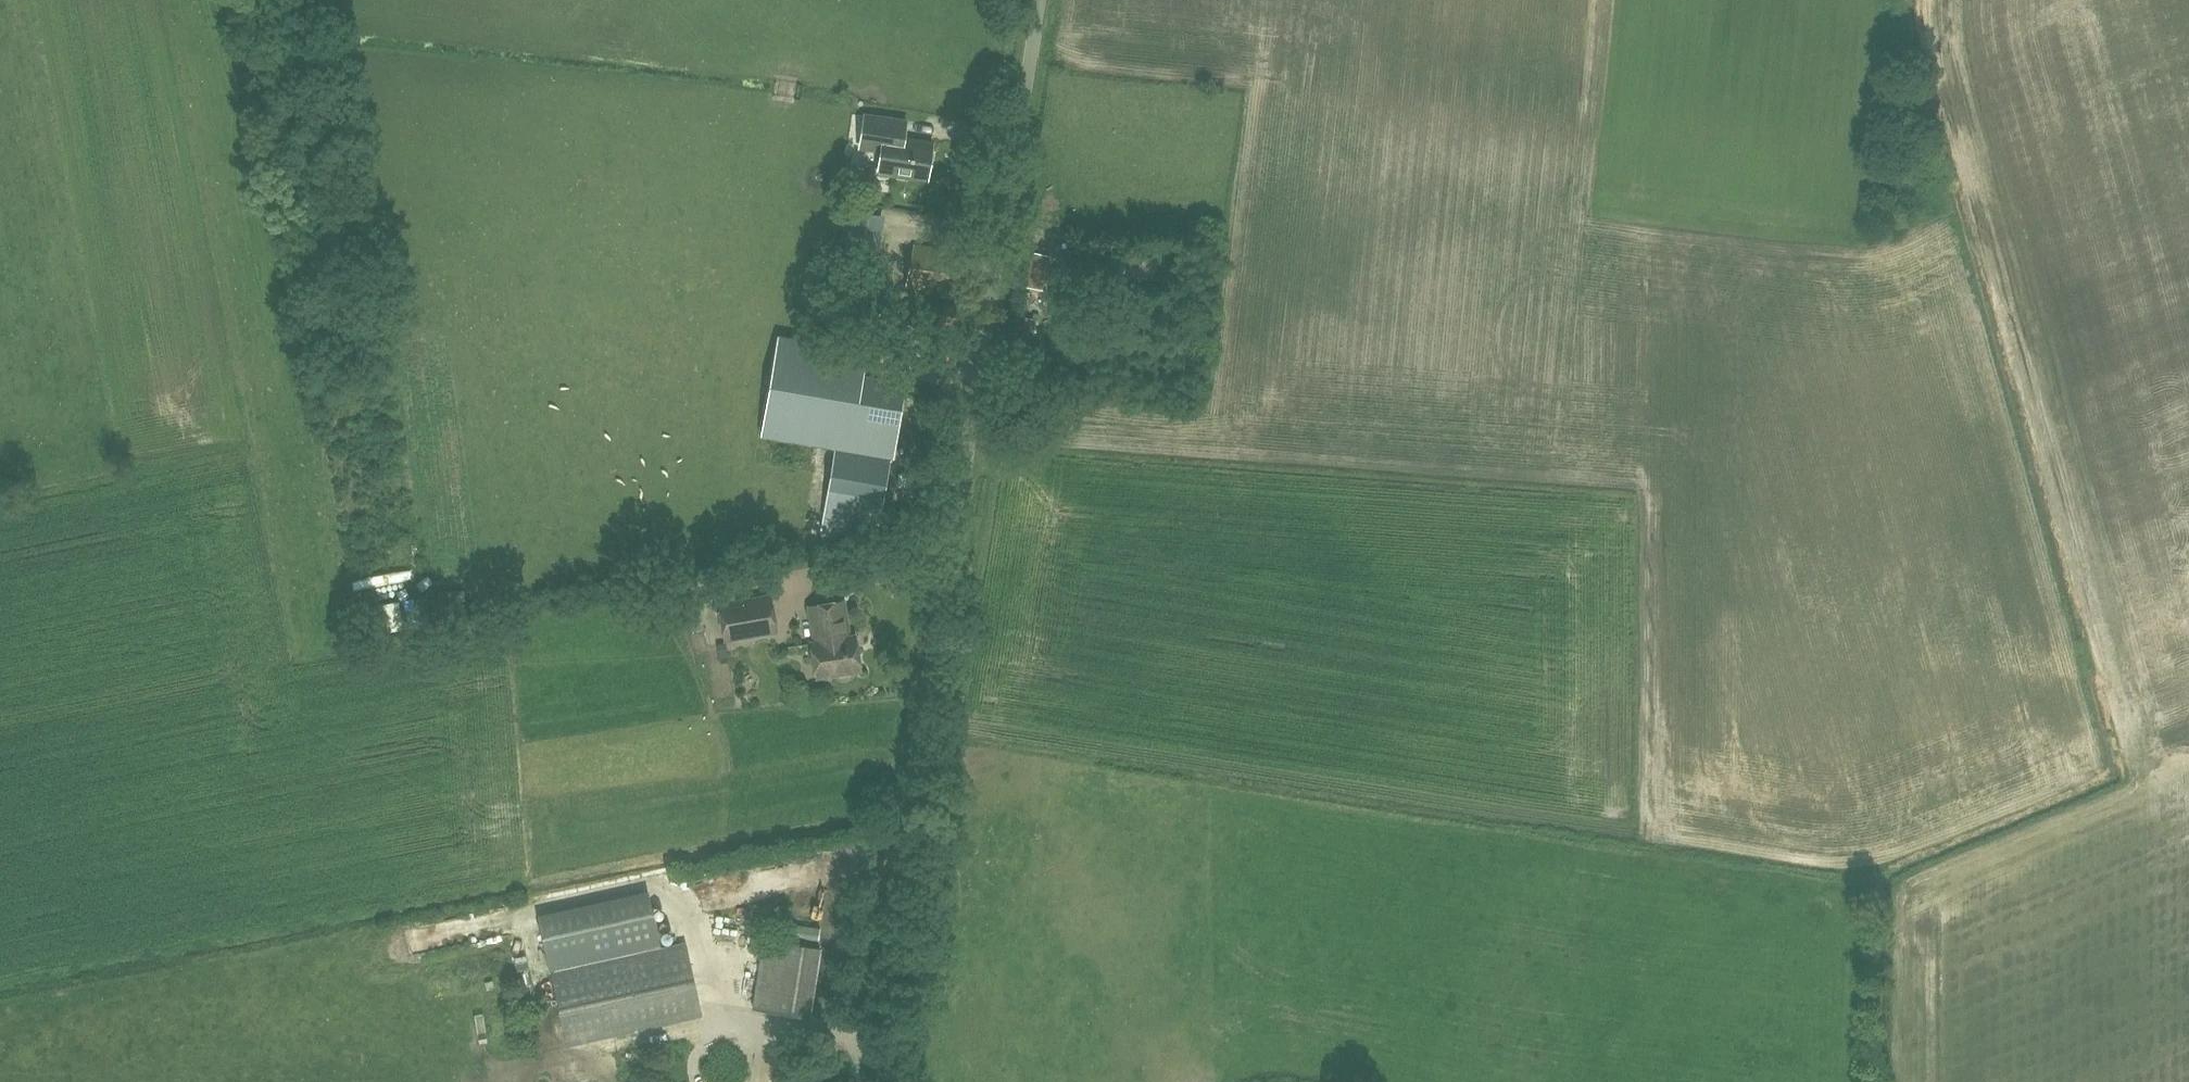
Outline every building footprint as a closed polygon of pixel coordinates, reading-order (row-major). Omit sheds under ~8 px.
[(857,151),(879,154),(876,176),(925,182),(930,146),(885,139),(887,121),(862,117),(857,151)] [(879,219),(844,214),(837,265),(872,270),(879,219)] [(962,295),(968,254),(915,245),(908,287),(962,295)] [(1160,259),(1138,259),(1138,280),(1159,280),(1160,259)] [(955,335),(959,306),(917,300),(913,329),(955,335)] [(762,434),(892,457),(905,385),(862,378),(863,370),(866,353),(778,338),(762,434)] [(921,383),(921,373),(898,373),(898,383),(921,383)] [(836,455),(835,488),(882,489),(882,456),(836,455)] [(908,517),(919,515),(918,508),(907,510),(908,517)] [(726,638),(766,631),(760,597),(720,604),(726,638)] [(843,636),(848,635),(847,630),(849,627),(848,620),(845,617),(843,600),(811,605),(816,641),(812,641),(812,642),(843,637),(843,636)] [(843,637),(812,642),(818,675),(836,672),(841,676),(851,674),(854,669),(861,668),(855,635),(848,636),(848,635),(843,636),(843,637)] [(540,907),(549,944),(648,920),(638,880),(606,888),(610,902),(588,907),(587,901),(568,906),(567,900),(540,907)] [(739,884),(723,888),(727,904),(743,900),(739,884)] [(655,921),(542,947),(548,972),(661,947),(655,921)] [(820,948),(764,939),(753,1008),(809,1017),(820,948)] [(569,1044),(703,1015),(687,944),(554,973),(569,1044)] [(826,1048),(844,1043),(837,1015),(819,1020),(826,1048)]
